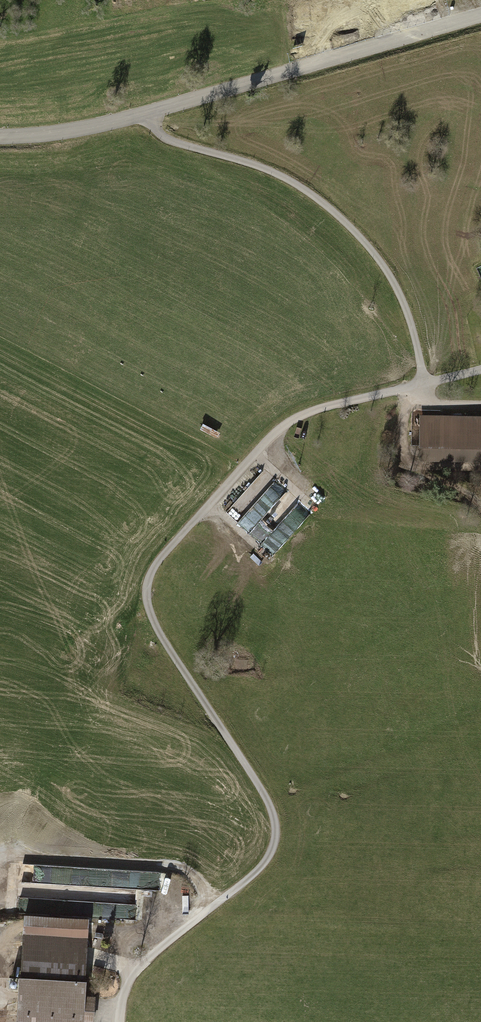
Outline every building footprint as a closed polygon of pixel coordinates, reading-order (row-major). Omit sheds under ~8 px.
[(420,415),(419,462),(480,464),(480,416),(420,415)] [(227,508),(249,531),(276,507),(263,493),(276,482),(267,472),(227,508)] [(275,554),(312,512),(289,492),(252,534),(275,554)] [(140,872),(140,887),(158,888),(158,872),(140,872)] [(90,919),(24,916),(21,955),(20,976),(86,980),(87,956),(90,919)] [(18,1020),(37,1021),(39,993),(68,995),(85,996),(86,980),(20,976),(18,1020)] [(52,1021),(67,1021),(68,995),(39,993),(37,1021),(52,1021)] [(68,995),(67,1021),(94,1021),(95,996),(85,996),(68,995)]
